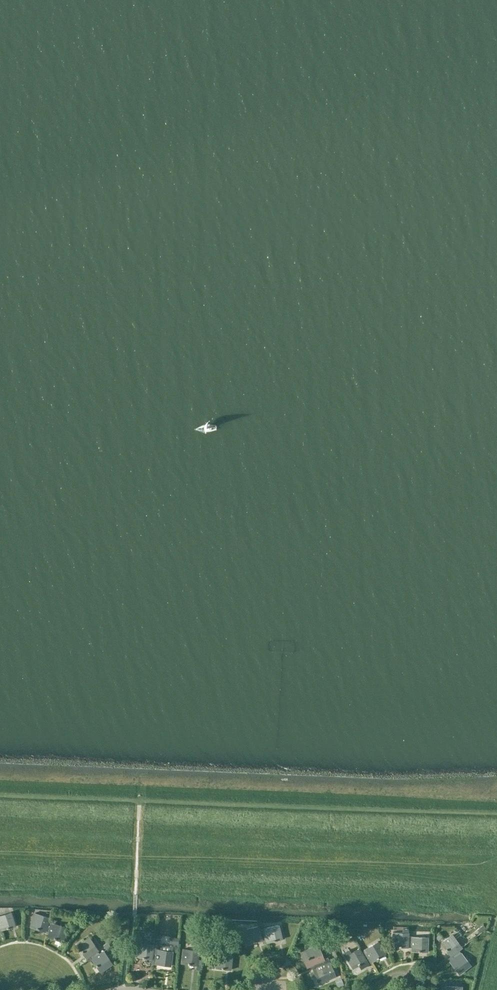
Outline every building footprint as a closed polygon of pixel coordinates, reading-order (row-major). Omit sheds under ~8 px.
[(1,931),(15,926),(11,912),(0,915),(0,928),(1,931)] [(45,930),(49,932),(51,927),(47,926),(48,922),(50,917),(35,913),(30,927),(45,932),(45,930)] [(52,923),(48,922),(47,926),(51,927),(49,932),(48,937),(62,942),(67,927),(52,922),(52,923)] [(265,933),(267,943),(282,939),(278,924),(263,928),(263,929),(260,930),(261,934),(265,933)] [(263,944),(267,943),(265,933),(261,934),(260,930),(258,925),(243,929),(247,944),(262,940),(263,944)] [(408,946),(412,946),(412,942),(408,941),(408,937),(408,932),(393,932),(393,947),(408,947),(408,946)] [(451,955),(454,958),(457,956),(455,952),(459,950),(462,947),(453,935),(441,944),(450,956),(451,955)] [(412,942),(412,946),(412,951),(427,952),(428,937),(412,936),(412,937),(408,937),(408,941),(412,942)] [(96,956),(100,954),(97,950),(98,950),(90,937),(77,946),(86,958),(90,956),(94,953),(96,956)] [(365,950),(361,952),(363,956),(367,954),(369,958),(372,962),(385,954),(378,941),(364,949),(365,950)] [(152,958),(156,959),(156,954),(152,954),(153,949),(154,945),(138,942),(136,957),(152,959),(152,958)] [(318,945),(301,953),(307,967),(312,965),(319,962),(321,965),(325,964),(330,961),(327,953),(323,955),(318,945)] [(366,959),(369,958),(367,954),(363,956),(361,952),(359,948),(351,952),(349,949),(343,952),(353,969),(359,965),(361,969),(369,964),(366,959)] [(156,954),(156,959),(155,964),(170,966),(172,951),(157,949),(157,950),(153,949),(152,954),(156,954)] [(197,966),(199,951),(183,949),(182,964),(197,966)] [(461,953),(459,950),(455,952),(457,956),(454,958),(450,962),(459,974),(471,965),(462,953),(461,953)] [(104,951),(100,954),(96,956),(94,953),(90,956),(92,959),(100,972),(113,964),(104,951)] [(212,955),(211,966),(215,966),(215,968),(231,970),(232,955),(217,953),(212,953),(212,955)] [(321,965),(319,962),(312,965),(313,969),(312,969),(319,983),(336,976),(330,961),(325,964),(321,965)]
